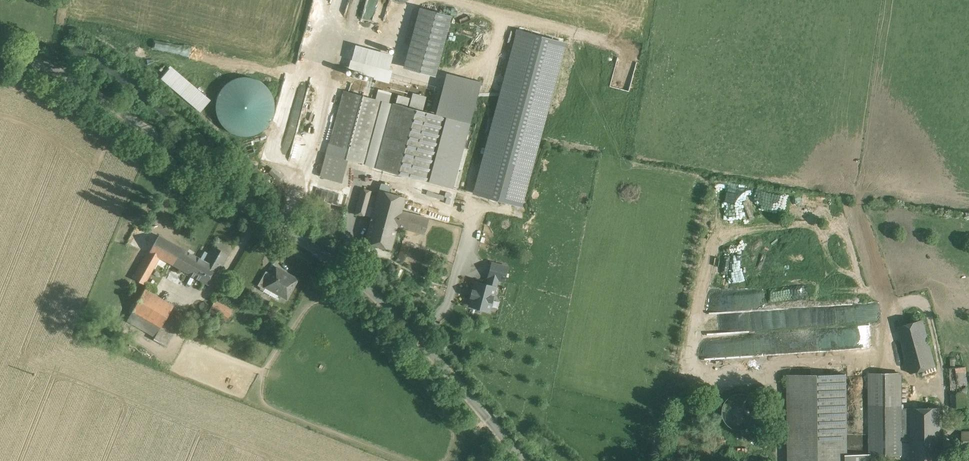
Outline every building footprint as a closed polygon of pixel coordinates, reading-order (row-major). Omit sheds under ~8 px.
[(341,72),(381,80),(394,0),(354,0),(341,72)] [(427,10),(411,69),(435,75),(451,17),(427,10)] [(160,78),(201,111),(211,98),(171,65),(160,78)] [(246,76),(222,85),(216,106),(224,128),(247,136),(267,129),(273,109),(272,106),(272,103),(265,82),(246,76)] [(390,100),(395,102),(397,93),(411,97),(412,93),(393,88),(390,100)] [(382,101),(343,91),(326,154),(345,159),(365,164),(382,101)] [(427,113),(402,106),(384,170),(429,181),(445,119),(427,114),(427,113)] [(345,159),(326,154),(320,175),(339,180),(345,159)] [(722,200),(760,201),(760,184),(723,183),(722,200)] [(319,189),(317,196),(344,202),(347,191),(339,189),(337,193),(319,189)] [(371,191),(362,189),(355,213),(364,215),(371,191)] [(428,190),(426,196),(433,198),(433,201),(448,205),(450,197),(428,190)] [(404,198),(379,191),(365,242),(391,249),(397,226),(401,211),(404,198)] [(813,208),(814,201),(781,195),(780,201),(813,208)] [(751,208),(718,203),(712,241),(735,245),(738,230),(747,232),(751,208)] [(428,218),(401,211),(397,226),(424,233),(428,218)] [(198,258),(158,235),(134,279),(143,284),(159,257),(189,273),(198,258)] [(397,242),(391,259),(396,261),(402,244),(397,242)] [(397,262),(403,263),(409,245),(403,243),(397,262)] [(228,254),(217,248),(208,263),(198,258),(189,273),(209,285),(217,269),(219,270),(228,254)] [(504,283),(509,265),(492,260),(487,278),(504,283)] [(297,279),(276,267),(272,274),(265,287),(286,299),(297,279)] [(266,271),(257,285),(264,289),(265,287),(272,274),(266,271)] [(495,287),(475,282),(473,290),(472,290),(470,297),(471,297),(469,305),(489,311),(495,287)] [(185,313),(145,289),(127,320),(155,337),(153,340),(166,347),(185,313)] [(233,308),(216,299),(208,312),(217,317),(219,312),(228,317),(233,308)] [(781,332),(865,326),(864,302),(750,310),(753,359),(783,357),(781,332)] [(923,319),(897,326),(910,373),(936,366),(923,319)] [(684,372),(683,381),(755,385),(756,375),(684,372)] [(789,375),(790,460),(846,460),(845,374),(789,375)] [(901,409),(901,374),(869,374),(870,455),(902,455),(901,440),(911,440),(911,408),(901,409)] [(966,374),(951,375),(952,400),(967,400),(966,374)] [(757,418),(759,411),(757,404),(753,398),(747,395),(741,393),(734,395),(728,399),(724,405),(723,411),(724,418),(728,424),(734,428),(741,429),(748,428),(754,424),(757,418)] [(940,407),(911,408),(911,440),(940,439),(940,407)] [(911,440),(911,442),(911,454),(911,460),(940,460),(940,439),(911,440)]
